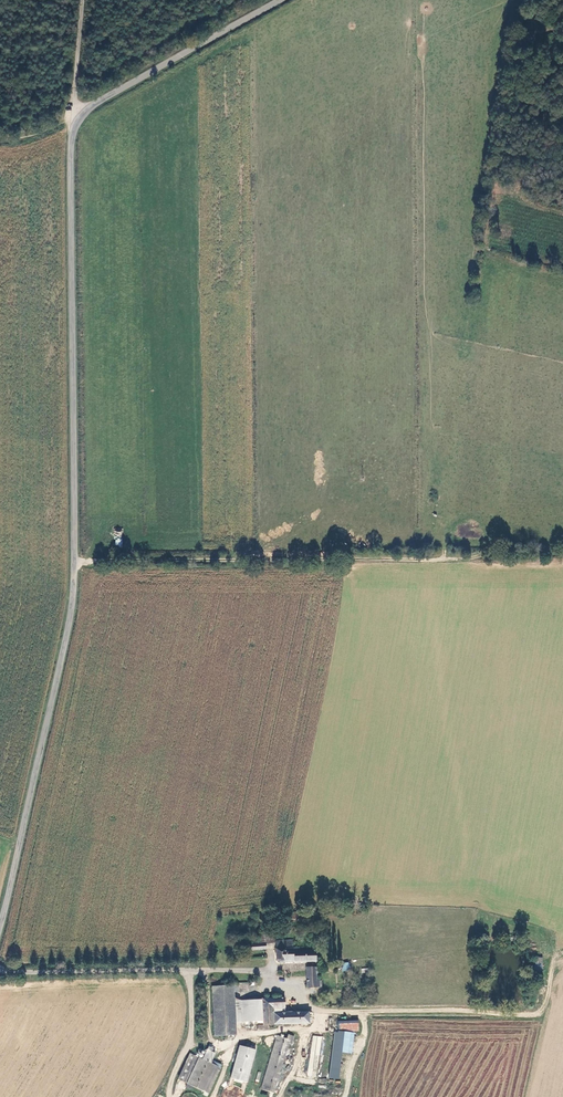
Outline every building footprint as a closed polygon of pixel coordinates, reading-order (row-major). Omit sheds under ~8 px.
[(114,546),(121,546),(122,532),(115,531),(114,546)] [(244,946),(244,951),(265,949),(264,944),(274,944),(273,935),(264,936),(264,940),(259,940),(257,940),(257,945),(244,946)] [(316,961),(315,951),(299,952),(298,948),(292,948),(292,940),(276,940),(276,956),(276,958),(277,959),(277,961),(278,962),(280,962),(316,961)] [(533,970),(542,971),(543,958),(534,957),(533,970)] [(342,963),(343,971),(350,970),(349,962),(342,963)] [(307,989),(316,988),(316,982),(316,975),(318,974),(318,972),(316,972),(316,967),(306,968),(307,989)] [(242,985),(229,986),(229,987),(229,994),(234,993),(233,989),(242,989),(242,985)] [(229,987),(211,988),(214,1037),(231,1037),(231,1023),(230,1003),(229,994),(229,987)] [(265,1027),(307,1025),(307,1014),(283,1015),(272,1015),(271,1010),(283,1009),(282,999),(261,1000),(261,1002),(261,1023),(261,1025),(261,1027),(265,1027)] [(240,1023),(243,1023),(261,1023),(261,1002),(240,1003),(240,1023)] [(230,1003),(231,1023),(240,1023),(240,1003),(230,1003)] [(357,1031),(357,1023),(337,1024),(337,1032),(357,1031)] [(261,1089),(274,1093),(290,1043),(291,1039),(289,1038),(278,1035),(261,1089)] [(318,1078),(322,1036),(312,1035),(307,1077),(318,1078)] [(252,1049),(241,1045),(235,1066),(232,1065),(226,1084),(241,1088),(247,1069),(245,1069),(252,1049)] [(270,1050),(259,1047),(248,1083),(253,1085),(252,1088),(258,1090),(270,1050)] [(204,1094),(218,1068),(215,1067),(217,1064),(214,1062),(212,1065),(199,1058),(185,1084),(200,1092),(204,1094)] [(200,1092),(199,1094),(205,1096),(206,1096),(222,1066),(217,1064),(215,1067),(218,1068),(204,1094),(200,1092)]
